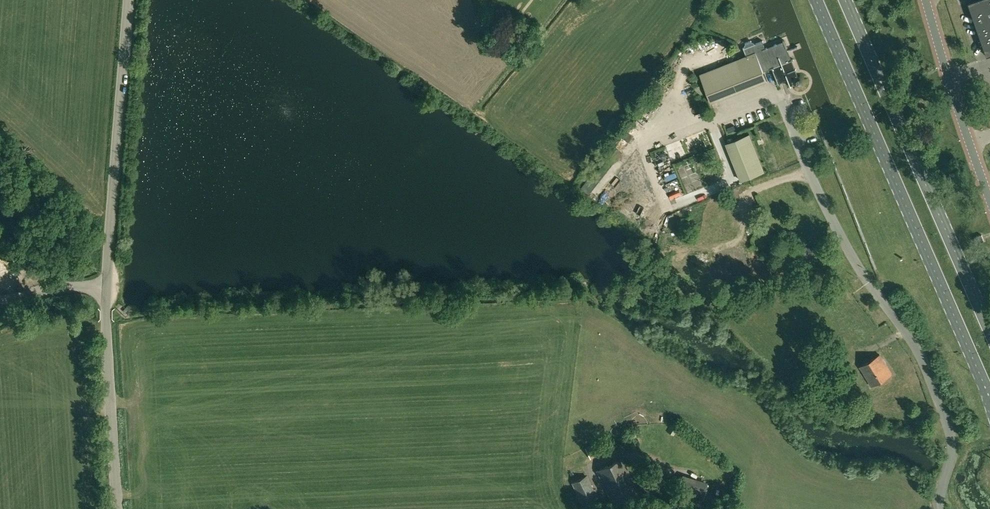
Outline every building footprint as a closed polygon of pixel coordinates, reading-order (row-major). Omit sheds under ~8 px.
[(969,2),(987,56),(989,55),(989,0),(975,0),(969,2)] [(700,74),(707,93),(744,79),(772,68),(778,84),(779,84),(779,83),(788,80),(791,87),(791,85),(792,87),(793,88),(794,89),(795,90),(797,90),(798,91),(799,91),(801,91),(802,90),(804,90),(805,89),(806,88),(807,87),(808,86),(808,84),(809,83),(809,81),(809,80),(808,78),(808,77),(807,76),(806,75),(805,74),(803,73),(802,73),(800,73),(799,73),(797,73),(795,70),(796,69),(795,69),(792,60),(794,59),(792,60),(784,40),(783,40),(783,41),(765,47),(762,40),(755,43),(751,40),(746,43),(744,48),(746,55),(700,74)] [(695,87),(697,95),(703,94),(700,85),(695,87)] [(751,133),(727,144),(743,182),(751,179),(767,172),(751,133)] [(975,237),(977,244),(984,241),(982,235),(975,237)] [(585,447),(591,458),(604,452),(599,441),(585,447)] [(597,470),(613,503),(638,491),(622,458),(597,470)] [(593,489),(586,476),(572,482),(583,504),(596,497),(594,492),(596,491),(594,489),(593,489)]
